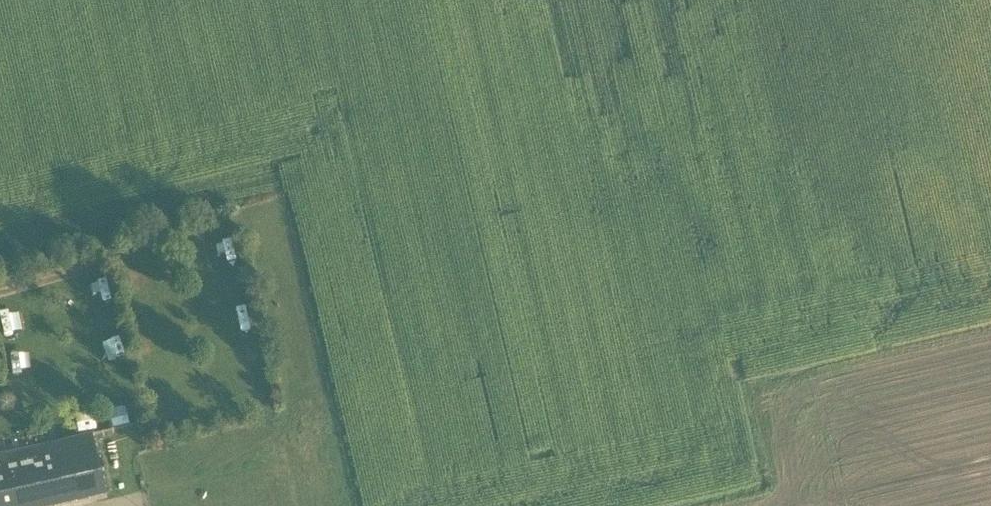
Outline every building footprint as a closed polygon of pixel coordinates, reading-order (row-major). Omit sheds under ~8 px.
[(100,325),(118,323),(117,307),(98,309),(100,325)] [(115,384),(134,378),(128,359),(109,365),(115,384)] [(107,496),(93,435),(0,456),(0,505),(63,505),(107,496)]
